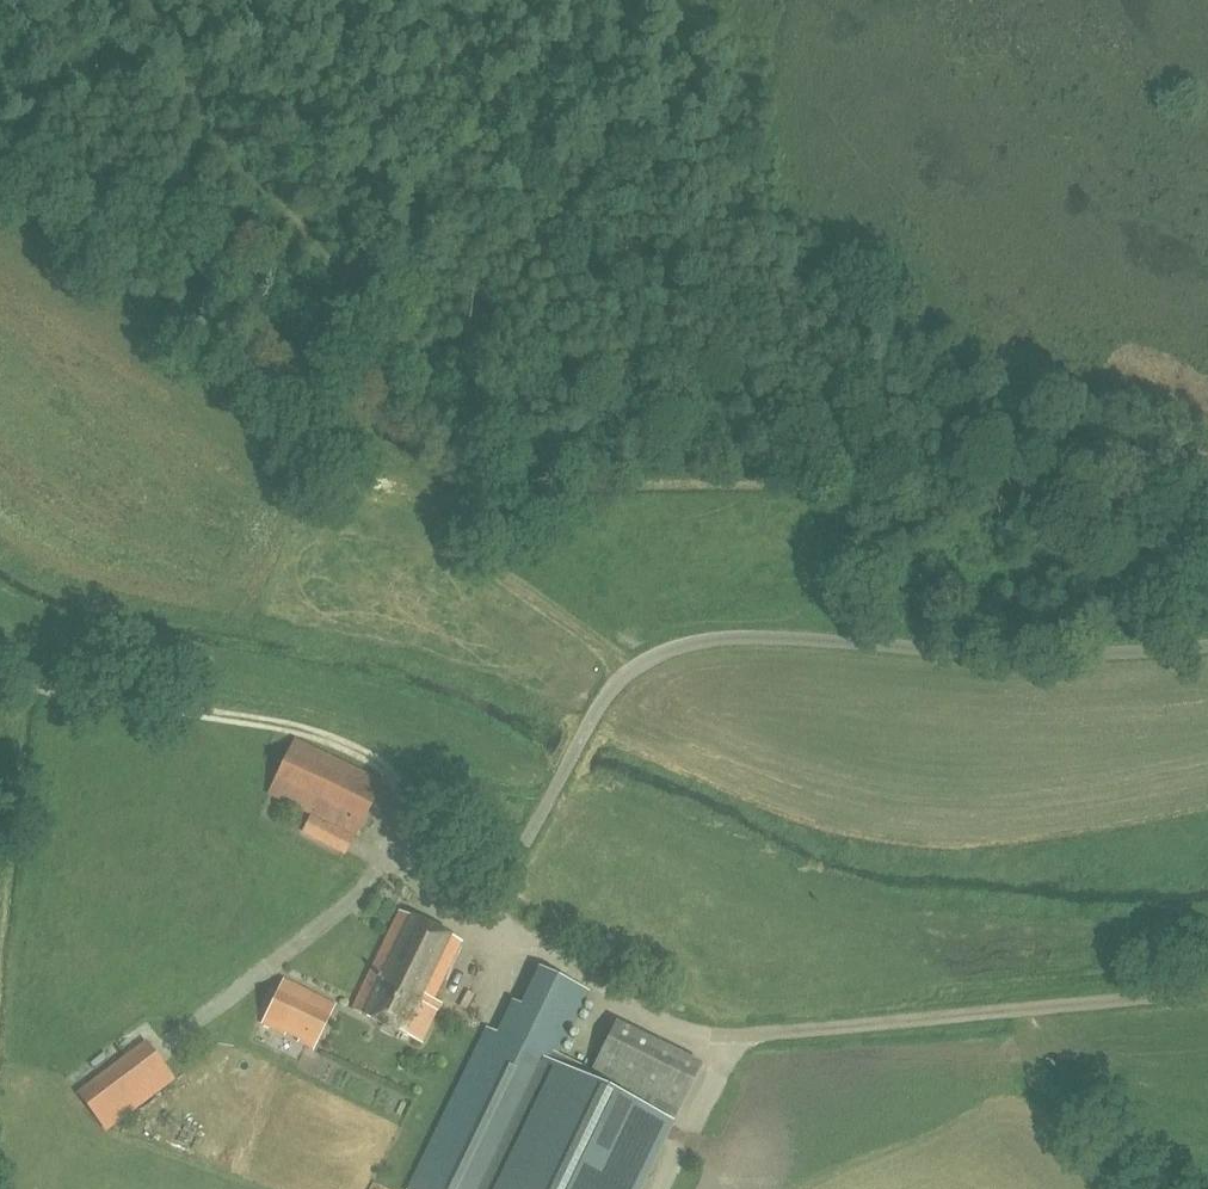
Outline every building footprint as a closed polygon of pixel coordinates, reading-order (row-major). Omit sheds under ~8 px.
[(296,741),(270,794),(355,834),(380,781),(296,741)] [(304,831),(345,853),(353,838),(311,817),(304,831)] [(352,1010),(421,1043),(440,1003),(433,999),(461,941),(400,911),(352,1010)] [(488,1029),(410,1188),(497,1188),(558,1064),(554,1062),(588,993),(541,969),(507,1038),(488,1029)] [(262,1024),(313,1049),(335,1004),(283,980),(262,1024)] [(673,1117),(701,1064),(616,1022),(591,1074),(673,1117)] [(146,1043),(79,1093),(107,1129),(173,1079),(146,1043)] [(669,1122),(557,1067),(497,1188),(637,1188),(669,1122)]
